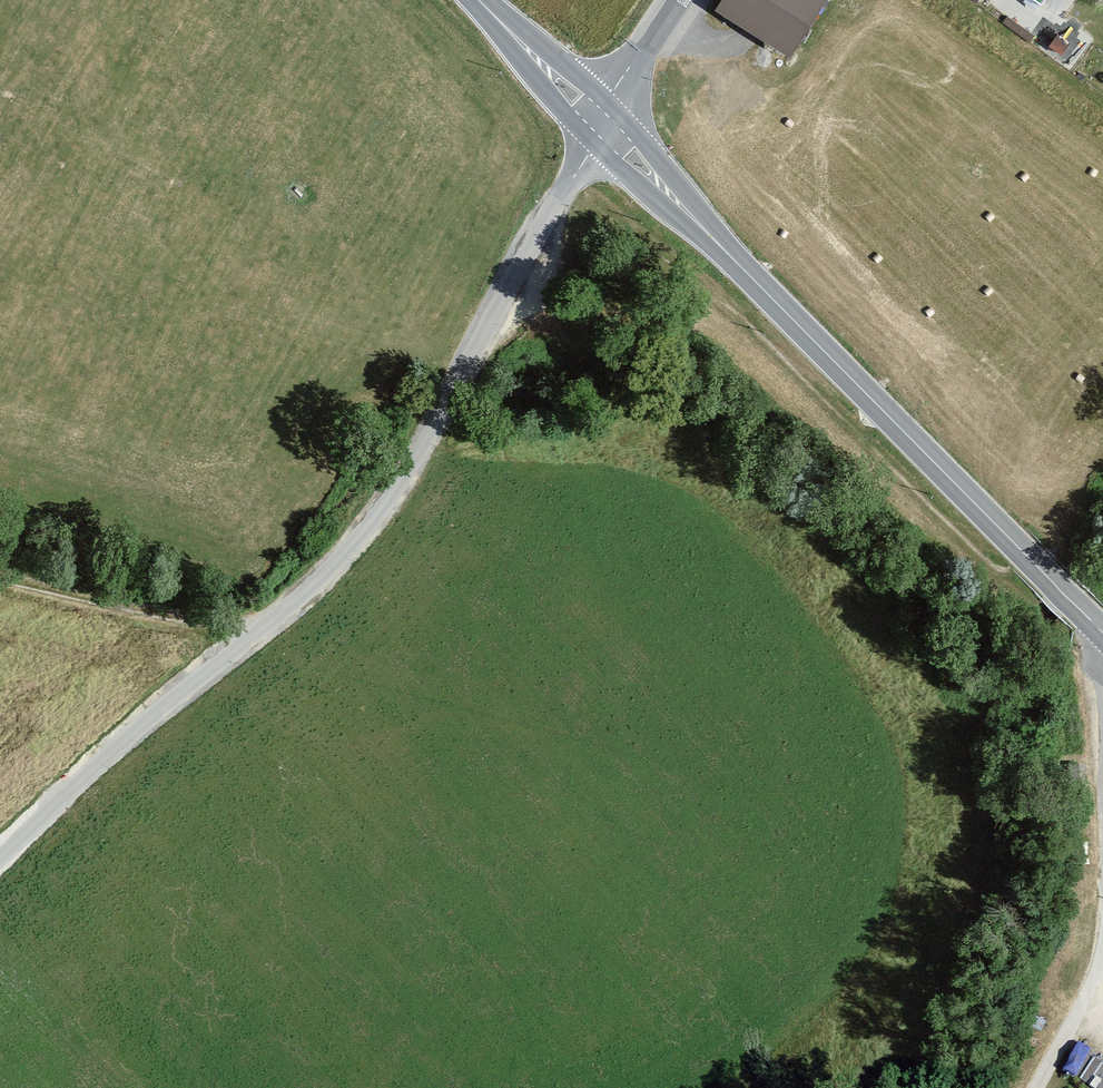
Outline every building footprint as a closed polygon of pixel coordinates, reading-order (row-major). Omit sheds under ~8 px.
[(827,0),(723,0),(715,11),(788,59),(827,0)] [(1089,10),(1096,0),(1076,0),(1089,10)]
